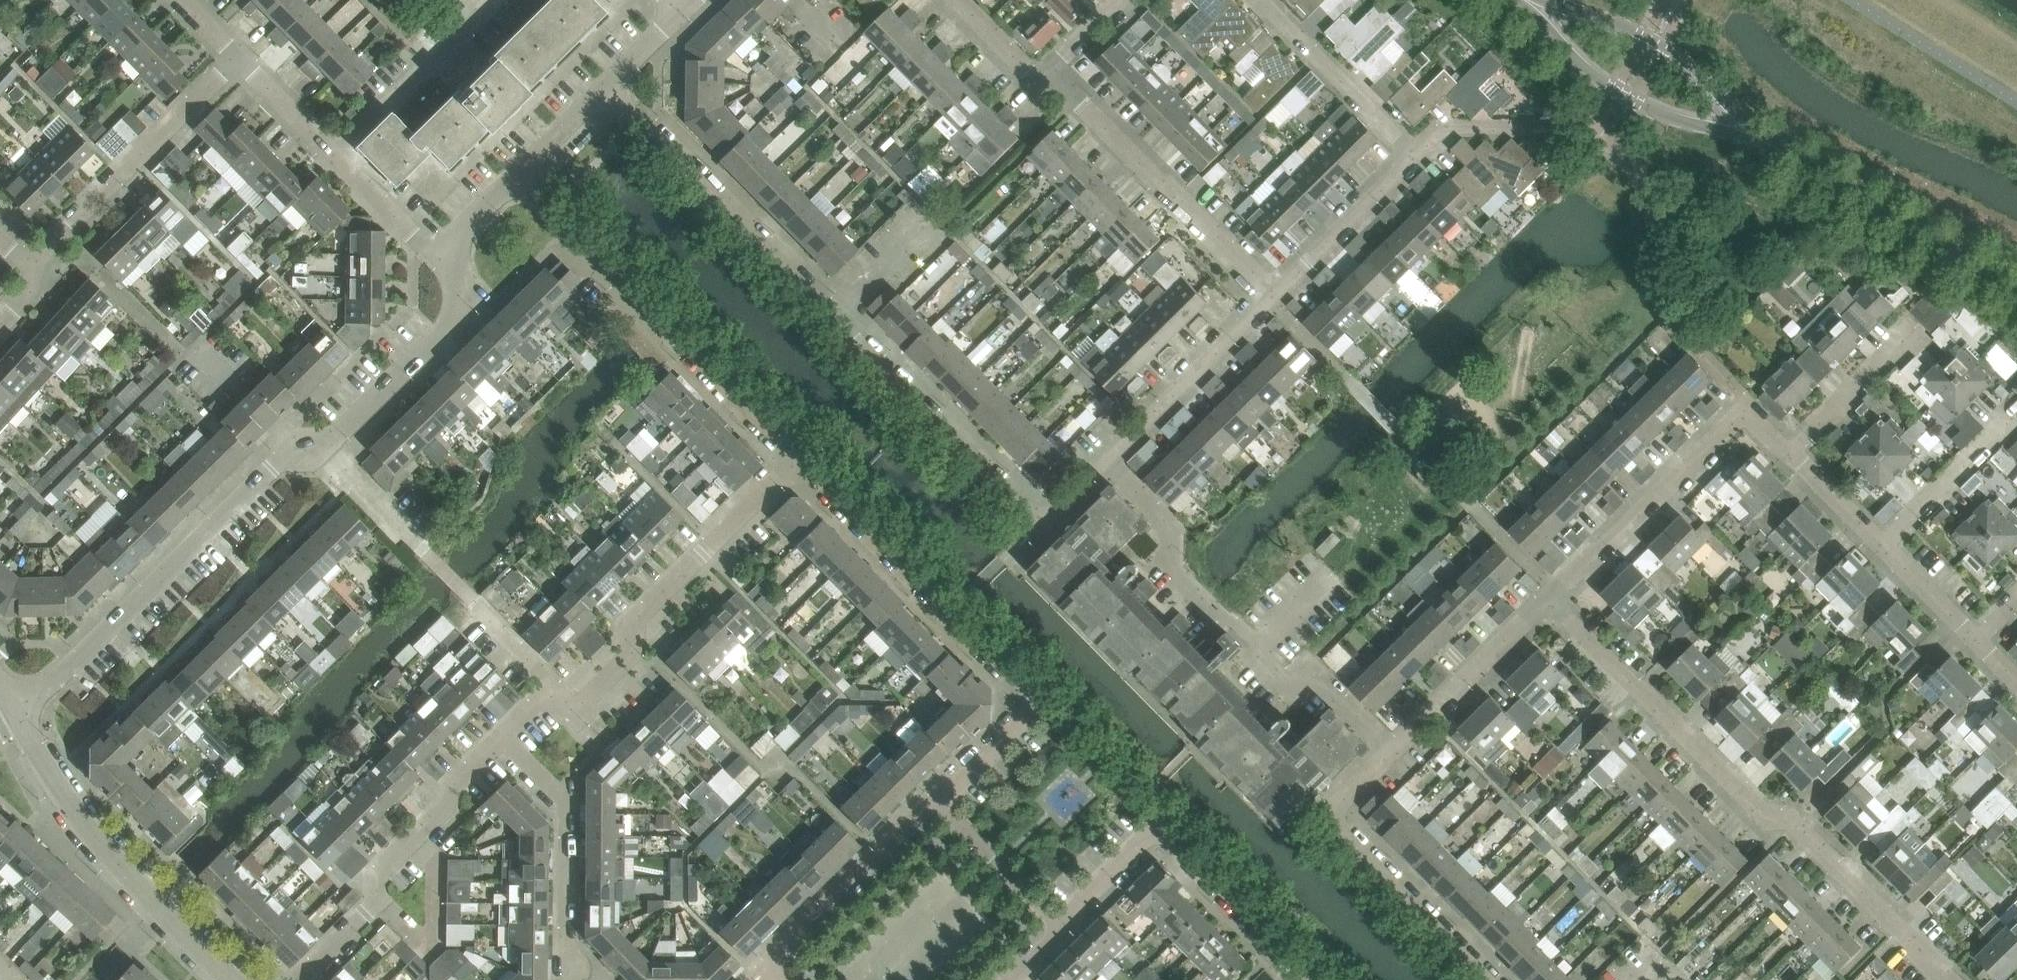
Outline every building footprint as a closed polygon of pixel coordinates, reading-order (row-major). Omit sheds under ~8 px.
[(76,9),(86,0),(67,0),(76,9)] [(92,25),(118,0),(86,0),(76,9),(92,25)] [(108,41),(135,15),(120,0),(118,0),(92,25),(108,41)] [(267,15),(283,0),(250,0),(242,9),(248,16),(258,6),(267,15)] [(301,0),(283,0),(267,15),(277,25),(267,35),(274,41),(308,7),(301,0)] [(431,152),(447,169),(459,157),(456,153),(472,138),(475,141),(486,130),(490,134),(531,93),(527,90),(538,79),(535,76),(551,60),(554,63),(578,40),(574,37),(590,21),(593,24),(606,12),(594,0),(556,0),(493,62),(488,67),(488,74),(488,73),(460,101),(457,97),(412,142),(386,116),(359,143),(367,152),(363,155),(387,179),(390,175),(398,184),(431,152)] [(746,0),(732,0),(722,9),(748,36),(749,35),(748,34),(763,19),(746,0)] [(763,19),(767,23),(767,22),(779,11),(786,18),(792,12),(785,5),(790,0),(746,0),(763,19)] [(1047,2),(1070,24),(1087,7),(1080,0),(1050,0),(1047,2)] [(1195,42),(1195,41),(1234,2),(1232,0),(1191,0),(1200,9),(1177,32),(1191,46),(1195,42)] [(1342,0),(1289,0),(1296,6),(1297,5),(1309,17),(1320,6),(1328,14),(1342,0)] [(1348,60),(1392,16),(1379,3),(1356,25),(1344,14),(1356,2),(1354,0),(1342,0),(1328,14),(1336,22),(1325,33),(1337,44),(1335,46),(1348,60)] [(869,8),(875,14),(882,7),(876,1),(869,8)] [(1195,42),(1191,46),(1204,58),(1221,42),(1226,36),(1238,48),(1233,54),(1231,55),(1239,63),(1254,48),(1246,40),(1261,26),(1248,13),(1247,15),(1246,13),(1241,9),(1234,2),(1195,41),(1195,42)] [(290,39),(299,48),(325,24),(308,7),(274,41),(280,48),(290,39)] [(865,33),(881,49),(916,15),(910,9),(900,18),(890,8),(867,31),(865,33)] [(748,36),(722,9),(705,26),(731,52),(748,36)] [(1033,56),(1040,49),(1062,27),(1045,10),(1026,29),(1021,24),(1011,34),(1033,56)] [(1152,25),(1158,19),(1149,10),(1143,16),(1152,25)] [(135,15),(108,41),(124,58),(151,32),(135,15)] [(923,22),(916,15),(881,49),(897,66),(922,41),(913,31),(923,22)] [(1386,72),(1394,80),(1414,60),(1406,52),(1395,62),(1384,51),(1396,38),(1405,29),(1392,16),(1348,60),(1361,73),(1363,71),(1375,83),(1386,72)] [(386,28),(379,20),(370,29),(377,37),(386,28)] [(5,30),(15,39),(21,32),(11,23),(5,30)] [(341,40),(325,24),(299,48),(309,58),(299,68),(306,74),(341,40)] [(686,45),(686,57),(723,61),(731,52),(705,26),(686,45)] [(30,41),(21,32),(15,39),(24,48),(30,41)] [(124,58),(140,74),(167,48),(151,32),(124,58)] [(1173,47),(1180,41),(1171,32),(1164,39),(1173,47)] [(6,37),(0,43),(0,50),(3,52),(12,43),(6,37)] [(1087,54),(1111,79),(1137,53),(1121,38),(1113,46),(1104,37),(1087,54)] [(322,71),(332,81),(357,56),(341,40),(306,74),(312,81),(322,71)] [(932,51),(922,41),(897,66),(913,82),(948,48),(942,41),(932,51)] [(1180,41),(1173,47),(1182,57),(1189,50),(1180,41)] [(1254,48),(1239,63),(1234,68),(1243,76),(1255,64),(1266,76),(1243,99),(1257,112),(1301,69),(1287,55),(1285,57),(1273,45),(1263,56),(1255,48),(1254,48)] [(167,48),(140,74),(165,99),(185,80),(177,71),(184,65),(167,48)] [(955,54),(948,48),(913,82),(930,99),(955,74),(945,64),(955,54)] [(1429,112),(1446,96),(1458,83),(1445,69),(1441,73),(1423,90),(1412,78),(1429,61),(1431,60),(1422,52),(1414,60),(1394,80),(1401,88),(1391,99),(1402,111),(1401,113),(1414,126),(1429,112)] [(1458,83),(1446,96),(1459,109),(1460,107),(1472,119),(1483,108),(1492,117),(1512,97),(1503,88),(1500,91),(1492,100),(1480,88),(1489,80),(1502,66),(1489,52),(1458,83)] [(1111,79),(1126,94),(1152,69),(1137,53),(1111,79)] [(348,98),(356,89),(373,73),(357,56),(332,81),(348,98)] [(771,70),(777,64),(770,56),(764,62),(771,70)] [(686,57),(685,81),(723,81),(723,61),(686,57)] [(1201,63),(1195,69),(1204,78),(1210,72),(1201,63)] [(53,64),(48,69),(42,75),(35,82),(44,92),(51,99),(70,80),(53,64)] [(785,71),(777,64),(771,70),(778,77),(785,71)] [(1141,109),(1167,84),(1171,80),(1170,78),(1171,74),(1170,73),(1169,71),(1169,70),(1167,69),(1167,68),(1166,67),(1164,66),(1162,65),(1158,66),(1156,65),(1152,69),(1126,94),(1141,109)] [(33,66),(26,73),(35,82),(42,75),(33,66)] [(1218,66),(1215,70),(1223,78),(1233,69),(1230,66),(1225,70),(1223,70),(1218,66)] [(802,75),(808,81),(816,73),(810,67),(802,75)] [(3,91),(12,81),(19,74),(13,68),(0,82),(0,88),(3,91)] [(792,78),(785,71),(778,77),(785,84),(786,85),(792,78)] [(1312,71),(1296,86),(1302,93),(1310,100),(1326,85),(1312,71)] [(1210,72),(1204,78),(1213,87),(1219,81),(1210,72)] [(964,83),(955,74),(930,99),(946,115),(981,80),(974,74),(964,83)] [(987,87),(981,80),(946,115),(962,131),(987,107),(977,96),(987,87)] [(685,81),(685,104),(722,104),(723,81),(685,81)] [(1141,109),(1157,125),(1182,100),(1167,84),(1141,109)] [(25,94),(16,85),(8,93),(17,102),(25,94)] [(824,86),(817,94),(826,103),(833,96),(824,86)] [(1302,93),(1296,86),(1281,102),(1293,114),(1295,116),(1310,100),(1302,93)] [(782,100),(788,94),(782,88),(776,94),(782,100)] [(808,105),(814,99),(806,91),(800,97),(808,105)] [(1231,93),(1225,100),(1234,109),(1240,102),(1231,93)] [(770,100),(776,106),(782,100),(776,94),(770,100)] [(795,101),(788,95),(779,104),(785,111),(794,103),(795,101)] [(354,104),(361,111),(368,104),(361,97),(354,104)] [(840,103),(834,97),(827,104),(833,109),(840,103)] [(58,105),(67,115),(74,109),(64,99),(58,105)] [(816,114),(822,107),(814,99),(808,105),(816,114)] [(776,106),(770,100),(763,106),(770,112),(776,106)] [(1182,100),(1157,125),(1172,140),(1197,115),(1182,100)] [(99,102),(94,107),(99,112),(104,107),(99,102)] [(1240,102),(1234,109),(1243,118),(1249,112),(1240,102)] [(1293,114),(1281,102),(1265,117),(1271,123),(1278,130),(1293,114)] [(722,104),(685,104),(685,121),(703,140),(729,114),(722,107),(722,104)] [(1345,104),(1328,120),(1329,120),(1363,155),(1379,139),(1354,113),(1345,104)] [(987,107),(962,131),(950,143),(966,160),(1013,113),(1006,106),(996,116),(987,107)] [(344,114),(352,122),(358,116),(357,115),(350,107),(344,114)] [(214,108),(194,128),(204,139),(210,144),(214,149),(208,155),(211,158),(208,162),(221,175),(231,166),(257,139),(241,123),(234,129),(226,121),(214,108)] [(83,118),(74,109),(67,115),(77,124),(83,118)] [(130,109),(121,118),(138,135),(147,127),(130,109)] [(982,176),(994,164),(1019,139),(1009,129),(1019,119),(1013,113),(966,160),(982,176)] [(703,140),(721,158),(745,136),(748,133),(729,114),(703,140)] [(1172,140),(1187,155),(1212,130),(1197,115),(1172,140)] [(1265,117),(1250,132),(1256,138),(1271,123),(1265,117)] [(121,118),(112,126),(129,144),(138,135),(121,118)] [(96,119),(85,130),(95,140),(106,129),(96,119)] [(1313,135),(1322,144),(1348,170),(1363,155),(1329,120),(1313,135)] [(832,130),(840,138),(846,132),(838,123),(832,130)] [(68,124),(51,141),(77,167),(94,151),(68,124)] [(112,126),(104,135),(121,152),(129,144),(112,126)] [(1228,146),(1212,130),(1187,155),(1202,171),(1228,146)] [(1028,156),(1043,172),(1069,147),(1053,131),(1028,156)] [(854,140),(846,132),(840,138),(848,146),(854,140)] [(1235,147),(1241,153),(1256,138),(1250,132),(1235,147)] [(112,161),(121,152),(104,135),(95,144),(112,161)] [(745,136),(721,158),(719,160),(734,176),(759,151),(745,136)] [(1453,179),(1476,203),(1481,209),(1501,189),(1507,183),(1475,151),(1476,151),(1463,138),(1451,150),(1466,166),(1453,179)] [(1519,196),(1545,171),(1512,138),(1499,152),(1487,140),(1476,151),(1475,151),(1507,183),(1519,196)] [(231,166),(247,182),(273,156),(257,139),(231,166)] [(1567,139),(1556,139),(1555,150),(1567,150),(1567,139)] [(51,141),(35,157),(61,183),(77,167),(51,141)] [(895,143),(881,157),(891,168),(906,154),(895,143)] [(1348,170),(1322,144),(1307,159),(1332,185),(1348,170)] [(193,163),(186,156),(176,146),(167,154),(184,171),(193,163)] [(1084,162),(1069,147),(1043,172),(1059,187),(1084,162)] [(1232,162),(1241,153),(1235,147),(1226,156),(1232,162)] [(1282,165),(1292,175),(1317,200),(1332,185),(1307,159),(1297,149),(1282,165)] [(734,176),(751,192),(776,168),(759,151),(734,176)] [(167,154),(159,163),(175,180),(184,171),(167,154)] [(1441,154),(1434,161),(1445,172),(1452,165),(1441,154)] [(905,155),(891,168),(898,176),(912,162),(905,155)] [(247,182),(263,198),(289,172),(273,156),(247,182)] [(864,162),(872,170),(879,164),(871,156),(864,162)] [(35,157),(19,173),(45,199),(61,183),(35,157)] [(1059,187),(1074,203),(1099,178),(1084,162),(1059,187)] [(1203,178),(1213,187),(1228,172),(1219,162),(1203,178)] [(159,163),(150,171),(167,188),(175,180),(159,163)] [(887,172),(879,164),(872,170),(880,178),(887,172)] [(1282,165),(1266,180),(1276,190),(1302,215),(1317,200),(1292,175),(1282,165)] [(852,174),(860,182),(867,175),(859,167),(852,174)] [(776,168),(751,192),(767,209),(792,184),(776,168)] [(917,174),(906,184),(915,193),(923,200),(939,185),(944,180),(932,169),(922,179),(917,174)] [(1432,178),(1425,171),(1415,180),(1422,188),(1425,185),(1432,178)] [(282,213),(291,204),(290,203),(305,188),(305,187),(289,172),(263,198),(280,215),(282,213)] [(28,216),(45,199),(19,173),(2,189),(28,216)] [(297,228),(306,220),(333,193),(316,176),(305,187),(305,188),(290,203),(291,204),(282,213),(291,221),(297,228)] [(1115,193),(1099,178),(1074,203),(1090,218),(1115,193)] [(1476,203),(1453,179),(1452,178),(1435,195),(1464,224),(1466,222),(1462,218),(1476,203)] [(175,180),(167,188),(187,209),(196,200),(175,180)] [(1415,180),(1410,185),(1423,197),(1430,190),(1425,185),(1422,188),(1415,180)] [(1501,189),(1509,198),(1513,202),(1519,196),(1507,183),(1501,189)] [(767,209),(783,225),(808,201),(792,184),(767,209)] [(897,195),(905,203),(911,197),(903,189),(897,195)] [(198,229),(160,190),(143,206),(169,233),(180,243),(182,245),(198,229)] [(1276,190),(1261,205),(1286,231),(1302,215),(1276,190)] [(349,210),(333,193),(306,220),(323,236),(338,222),(347,212),(349,210)] [(1090,218),(1105,234),(1130,209),(1115,193),(1090,218)] [(1251,195),(1236,211),(1254,229),(1245,238),(1262,255),(1286,231),(1261,205),(1251,195)] [(1464,224),(1435,195),(1419,211),(1443,236),(1457,222),(1461,227),(1464,224)] [(808,201),(783,225),(799,242),(825,217),(808,201)] [(1395,214),(1392,217),(1398,222),(1405,215),(1393,202),(1388,207),(1395,214)] [(872,203),(862,213),(867,218),(877,208),(872,203)] [(143,206),(127,222),(161,256),(163,259),(180,243),(169,233),(143,206)] [(1395,214),(1388,207),(1378,216),(1386,224),(1392,217),(1395,214)] [(194,216),(203,225),(209,219),(200,209),(194,216)] [(1145,225),(1130,209),(1105,234),(1120,249),(1145,225)] [(1419,211),(1403,227),(1431,256),(1434,254),(1430,249),(1443,236),(1419,211)] [(347,212),(338,222),(346,230),(346,254),(383,254),(383,231),(370,230),(370,217),(352,217),(347,212)] [(291,221),(282,213),(280,215),(270,225),(278,234),(291,221)] [(799,242),(816,258),(841,234),(825,217),(799,242)] [(1493,217),(1490,220),(1493,223),(1486,230),(1490,234),(1500,224),(1493,217)] [(209,219),(203,225),(212,234),(218,228),(209,219)] [(161,256),(127,222),(111,238),(137,265),(144,272),(161,256)] [(1161,240),(1145,225),(1120,249),(1135,265),(1161,240)] [(1403,227),(1386,243),(1411,268),(1424,255),(1429,259),(1431,256),(1403,227)] [(232,242),(226,248),(235,257),(241,251),(252,240),(243,231),(232,242)] [(962,240),(968,246),(978,237),(971,231),(962,240)] [(841,234),(816,258),(832,275),(857,250),(841,234)] [(1357,252),(1360,249),(1367,242),(1360,234),(1350,244),(1357,252)] [(984,243),(978,237),(968,246),(975,253),(984,243)] [(111,238),(94,255),(120,281),(137,265),(111,238)] [(1107,263),(1116,255),(1103,241),(1095,248),(1107,263)] [(955,242),(949,248),(957,257),(964,250),(955,242)] [(1397,282),(1411,268),(1386,243),(1370,259),(1399,288),(1401,286),(1397,282)] [(1350,244),(1345,249),(1358,261),(1365,254),(1360,249),(1357,252),(1350,244)] [(273,249),(265,257),(275,267),(284,259),(273,249)] [(263,273),(251,261),(241,251),(235,257),(256,279),(263,273)] [(1158,252),(1143,266),(1155,277),(1169,263),(1158,252)] [(346,254),(346,277),(383,277),(383,254),(346,254)] [(1397,291),(1399,288),(1370,259),(1354,275),(1378,300),(1392,286),(1397,291)] [(579,280),(560,260),(548,271),(568,291),(579,280)] [(992,271),(999,277),(1008,268),(1002,261),(992,271)] [(307,273),(307,264),(294,263),(294,272),(307,273)] [(978,264),(972,271),(980,280),(987,273),(978,264)] [(1331,278),(1328,281),(1333,286),(1340,279),(1328,266),(1323,271),(1331,278)] [(529,284),(548,304),(553,309),(557,313),(569,325),(575,319),(559,303),(570,293),(568,291),(548,271),(545,268),(529,284)] [(1014,274),(1008,268),(999,277),(1005,283),(1014,274)] [(252,283),(239,270),(222,286),(226,290),(236,300),(252,283)] [(1323,271),(1313,280),(1321,288),(1328,281),(1331,278),(1323,271)] [(987,273),(980,280),(989,288),(996,282),(987,273)] [(270,274),(253,291),(259,297),(265,292),(270,292),(275,287),(278,290),(282,286),(270,274)] [(1040,296),(1056,280),(1051,274),(1034,291),(1040,296)] [(1338,291),(1367,320),(1369,318),(1365,314),(1374,304),(1378,300),(1354,275),(1338,291)] [(293,276),(293,285),(306,286),(306,277),(293,276)] [(383,277),(346,277),(346,299),(383,300),(383,277)] [(1167,292),(1179,304),(1193,318),(1206,304),(1208,302),(1183,277),(1167,292)] [(73,296),(81,304),(105,325),(114,315),(119,321),(126,313),(89,279),(73,296)] [(1813,313),(1779,279),(1762,296),(1796,330),(1813,313)] [(1838,296),(1872,331),(1895,308),(1899,304),(1909,294),(1902,287),(1895,294),(1889,294),(1885,298),(1869,281),(1857,293),(1849,285),(1838,296)] [(512,300),(537,325),(547,315),(563,331),(569,325),(557,313),(553,309),(548,304),(529,284),(512,300)] [(1107,293),(1112,298),(1121,289),(1116,284),(1107,293)] [(1052,286),(1043,295),(1049,300),(1058,291),(1052,286)] [(890,287),(872,304),(869,307),(877,316),(875,319),(891,335),(915,310),(909,304),(901,295),(900,294),(899,295),(890,287)] [(226,290),(217,298),(227,308),(236,300),(226,290)] [(1364,323),(1367,320),(1338,291),(1325,304),(1321,307),(1346,332),(1360,318),(1364,323)] [(1029,308),(1038,298),(1032,292),(1023,301),(1029,308)] [(1193,318),(1179,304),(1167,292),(1155,304),(1152,307),(1177,333),(1193,318)] [(1112,298),(1107,293),(1098,302),(1103,307),(1112,298)] [(1910,310),(1921,323),(1941,304),(1945,301),(1944,300),(1940,304),(1937,307),(1934,304),(1926,295),(1917,304),(1910,310)] [(89,342),(105,325),(81,304),(73,296),(65,304),(57,313),(89,342)] [(1815,319),(1849,353),(1872,331),(1838,296),(1830,304),(1815,319)] [(1010,297),(1004,303),(1013,312),(1019,306),(1010,297)] [(1045,305),(1038,298),(1029,308),(1035,314),(1045,305)] [(1295,298),(1289,304),(1287,306),(1300,319),(1307,311),(1300,304),(1295,298)] [(245,299),(237,307),(243,313),(251,305),(250,304),(245,299)] [(346,299),(345,304),(345,323),(336,333),(335,333),(353,352),(369,336),(369,323),(383,323),(383,304),(383,300),(346,299)] [(525,345),(536,357),(542,351),(527,335),(537,325),(512,300),(508,304),(496,316),(521,341),(525,345)] [(1945,301),(1941,304),(1921,323),(1935,337),(1933,339),(1947,354),(1939,362),(1957,381),(1981,357),(1981,356),(1980,357),(1967,343),(1961,349),(1957,344),(1941,327),(1952,316),(1956,320),(1960,317),(1963,311),(1950,304),(1945,301)] [(1019,306),(1013,312),(1021,321),(1028,315),(1019,306)] [(196,326),(189,319),(177,307),(171,314),(189,333),(196,326)] [(235,321),(243,313),(237,307),(229,315),(235,321)] [(1152,307),(1136,323),(1161,348),(1177,333),(1152,307)] [(1334,353),(1337,350),(1332,346),(1346,332),(1321,307),(1305,324),(1334,353)] [(199,309),(189,319),(196,326),(202,332),(213,322),(206,316),(199,309)] [(891,335),(908,352),(932,327),(915,310),(891,335)] [(57,313),(42,330),(69,355),(77,362),(92,345),(89,342),(57,313)] [(530,363),(536,357),(525,345),(521,341),(496,316),(480,332),(504,357),(514,347),(530,363)] [(1195,321),(1205,330),(1211,324),(1203,316),(1199,316),(1195,321)] [(1280,338),(1288,330),(1275,317),(1268,325),(1280,338)] [(1792,341),(1804,353),(1826,376),(1849,353),(1815,319),(1792,341)] [(171,321),(165,327),(171,333),(178,327),(171,321)] [(1198,336),(1205,330),(1195,321),(1191,325),(1191,329),(1198,336)] [(1063,323),(1053,332),(1060,339),(1069,330),(1063,323)] [(1146,364),(1161,348),(1136,323),(1121,338),(1146,364)] [(189,333),(180,342),(186,348),(202,332),(196,326),(189,333)] [(948,344),(947,343),(932,327),(908,352),(924,369),(928,365),(927,365),(948,344)] [(317,334),(306,345),(331,370),(348,353),(323,328),(317,334)] [(1042,329),(1036,336),(1045,345),(1051,338),(1042,329)] [(53,372),(69,355),(42,330),(27,346),(47,365),(46,366),(53,372)] [(480,332),(463,348),(488,373),(492,377),(504,389),(510,383),(500,374),(511,363),(504,357),(480,332)] [(1293,335),(1276,352),(1301,377),(1314,363),(1319,368),(1322,365),(1293,335)] [(1030,337),(1018,349),(1029,360),(1041,348),(1030,337)] [(1051,338),(1045,345),(1054,353),(1060,347),(1051,338)] [(1121,338),(1105,353),(1130,379),(1146,364),(1121,338)] [(53,372),(46,366),(47,365),(27,346),(20,339),(4,357),(39,388),(53,372)] [(951,339),(947,343),(948,344),(927,365),(928,365),(944,382),(969,357),(951,339)] [(2016,371),(2016,360),(1997,342),(1984,357),(2009,380),(2016,371)] [(1262,355),(1250,343),(1245,347),(1253,355),(1250,358),(1255,363),(1262,355)] [(315,386),(331,370),(306,345),(290,361),(315,386)] [(1096,345),(1081,360),(1115,394),(1130,379),(1105,353),(1096,345)] [(1169,347),(1164,351),(1173,361),(1180,354),(1172,347),(1169,347)] [(1253,355),(1245,347),(1235,357),(1243,364),(1250,358),(1253,355)] [(472,389),(482,379),(498,395),(504,389),(492,377),(488,373),(463,348),(446,365),(451,369),(472,389)] [(983,374),(984,373),(994,364),(978,348),(969,357),(944,382),(958,397),(957,398),(959,399),(984,375),(983,374)] [(1173,361),(1164,351),(1160,355),(1160,359),(1167,367),(1173,361)] [(170,352),(161,361),(167,368),(176,358),(170,352)] [(1287,390),(1301,377),(1276,352),(1260,368),(1289,397),(1291,395),(1287,390)] [(1792,357),(1777,372),(1804,398),(1826,376),(1804,353),(1796,361),(1792,357)] [(1671,364),(1668,366),(1697,395),(1714,379),(1689,354),(1675,368),(1671,364)] [(1075,362),(1067,355),(1061,361),(1068,368),(1075,362)] [(1902,370),(1901,371),(1915,386),(1921,380),(1924,383),(1915,391),(1931,407),(1939,399),(1939,398),(1957,381),(1939,362),(1925,375),(1918,368),(1922,363),(1916,356),(1902,370)] [(0,361),(0,384),(23,405),(39,388),(4,357),(0,361)] [(1981,357),(1957,381),(1975,399),(1988,385),(1993,381),(1989,377),(1995,371),(1982,357),(1981,357)] [(290,361),(274,376),(274,377),(295,399),(298,403),(315,386),(290,361)] [(1075,362),(1068,368),(1077,377),(1083,371),(1075,362)] [(150,385),(159,375),(153,369),(148,365),(139,374),(150,385)] [(1656,387),(1681,412),(1697,395),(1668,366),(1666,369),(1670,373),(1656,387)] [(1286,400),(1289,397),(1260,368),(1244,384),(1268,409),(1282,395),(1286,400)] [(435,385),(459,410),(464,414),(475,426),(481,420),(470,408),(466,404),(476,393),(472,389),(451,369),(435,385)] [(1083,371),(1077,377),(1086,386),(1092,380),(1083,371)] [(642,398),(658,414),(688,384),(683,379),(679,383),(668,372),(642,398)] [(1758,398),(1781,421),(1804,398),(1777,372),(1763,386),(1766,390),(1758,398)] [(247,447),(247,446),(264,429),(270,423),(278,416),(295,399),(274,377),(274,376),(270,373),(258,384),(247,373),(243,377),(241,379),(252,391),(246,397),(238,405),(226,416),(220,409),(221,408),(213,401),(209,405),(207,407),(214,414),(213,415),(224,426),(225,425),(247,447)] [(1628,390),(1636,398),(1665,428),(1681,412),(1656,387),(1644,374),(1628,390)] [(959,399),(975,415),(1000,391),(984,375),(959,399)] [(1224,383),(1217,375),(1207,385),(1214,393),(1217,390),(1224,383)] [(1133,382),(1143,391),(1149,385),(1142,377),(1138,377),(1133,382)] [(163,380),(155,388),(161,394),(169,386),(163,380)] [(126,407),(143,391),(132,381),(115,397),(120,401),(126,407)] [(1975,399),(1957,381),(1939,398),(1939,399),(1956,416),(1951,420),(1961,430),(1952,439),(1962,450),(1985,428),(1982,425),(1965,408),(1975,399)] [(1136,397),(1143,391),(1133,382),(1129,386),(1129,390),(1136,397)] [(2001,383),(1995,389),(2004,398),(2010,392),(2001,383)] [(8,422),(23,405),(0,384),(0,415),(8,422)] [(693,389),(688,384),(658,414),(673,429),(699,403),(689,393),(693,389)] [(1254,422),(1268,409),(1244,384),(1227,400),(1256,429),(1259,427),(1254,422)] [(419,401),(443,426),(453,435),(463,426),(469,432),(475,426),(464,414),(459,410),(435,385),(419,401)] [(1214,393),(1207,385),(1202,389),(1215,402),(1222,395),(1217,390),(1214,393)] [(1099,387),(1093,393),(1102,402),(1108,396),(1099,387)] [(164,397),(161,394),(155,388),(139,403),(148,412),(164,397)] [(975,415),(991,432),(1016,407),(1000,391),(975,415)] [(524,394),(518,400),(527,409),(533,403),(524,394)] [(1108,396),(1102,402),(1108,409),(1114,403),(1108,396)] [(1624,418),(1648,444),(1665,428),(1636,398),(1634,401),(1638,405),(1624,418)] [(1712,416),(1721,406),(1714,399),(1707,406),(1704,409),(1712,416)] [(1254,432),(1256,429),(1227,400),(1211,416),(1236,441),(1249,427),(1254,432)] [(1707,421),(1712,416),(1704,409),(1707,406),(1702,400),(1694,408),(1707,421)] [(120,401),(111,410),(117,417),(126,407),(120,401)] [(431,446),(443,458),(449,452),(433,436),(443,426),(419,401),(402,417),(427,442),(431,446)] [(1865,401),(1856,410),(1861,416),(1870,407),(1865,401)] [(673,429),(688,445),(719,415),(714,410),(709,414),(699,403),(673,429)] [(1032,423),(1016,407),(991,432),(1007,448),(1032,423)] [(1197,419),(1185,407),(1180,411),(1188,419),(1185,422),(1190,427),(1197,419)] [(123,419),(129,425),(137,418),(131,411),(123,419)] [(1188,419),(1180,411),(1170,421),(1178,428),(1185,422),(1188,419)] [(688,445),(703,460),(730,434),(719,424),(724,419),(719,415),(688,445)] [(1222,454),(1236,441),(1211,416),(1195,432),(1224,461),(1226,459),(1222,454)] [(411,458),(421,448),(437,464),(443,458),(431,446),(427,442),(402,417),(386,433),(411,458)] [(1604,430),(1632,460),(1648,444),(1624,418),(1610,432),(1606,428),(1604,430)] [(1881,455),(1905,431),(1904,431),(1891,418),(1886,423),(1881,419),(1863,437),(1881,455)] [(123,419),(115,427),(121,434),(129,425),(123,419)] [(1007,448),(1023,464),(1048,440),(1032,423),(1007,448)] [(88,433),(94,439),(103,430),(97,424),(88,433)] [(251,449),(247,446),(247,447),(225,425),(224,426),(209,441),(234,466),(251,449)] [(1685,442),(1690,438),(1677,425),(1669,433),(1674,438),(1677,435),(1685,442)] [(1837,428),(1828,437),(1834,443),(1843,434),(1837,428)] [(197,429),(181,445),(217,482),(234,466),(209,441),(197,429)] [(629,429),(618,439),(625,446),(636,435),(629,429)] [(1555,429),(1547,438),(1557,448),(1565,440),(1555,429)] [(1605,437),(1591,451),(1616,476),(1632,460),(1604,430),(1601,433),(1605,437)] [(1906,432),(1905,431),(1881,455),(1899,473),(1917,455),(1900,438),(1906,432)] [(1195,432),(1179,448),(1203,473),(1217,459),(1221,464),(1224,461),(1195,432)] [(94,439),(88,433),(78,442),(85,449),(94,439)] [(402,467),(411,458),(386,433),(369,449),(373,453),(362,464),(389,492),(408,473),(402,467)] [(632,453),(645,441),(638,434),(636,435),(625,446),(632,453)] [(703,460),(718,475),(749,445),(744,440),(740,445),(730,434),(703,460)] [(1675,452),(1685,442),(1677,435),(1674,438),(1668,445),(1675,452)] [(1863,473),(1881,455),(1863,437),(1845,455),(1863,473)] [(1159,447),(1152,439),(1142,449),(1149,456),(1152,453),(1159,447)] [(1063,454),(1048,440),(1023,464),(1039,480),(1042,477),(1050,486),(1071,465),(1063,456),(1064,455),(1063,454)] [(2007,451),(2016,461),(2016,441),(2007,451)] [(90,451),(96,458),(105,450),(98,443),(90,451)] [(179,444),(163,460),(176,473),(201,498),(217,482),(181,445),(179,444)] [(714,481),(729,496),(760,465),(750,454),(754,450),(749,445),(718,475),(719,476),(714,481)] [(1162,464),(1191,493),(1194,490),(1190,486),(1203,473),(1179,448),(1162,464)] [(1149,456),(1142,449),(1137,453),(1150,466),(1157,459),(1152,453),(1149,456)] [(96,458),(90,451),(82,459),(99,476),(107,468),(96,458)] [(1571,463),(1599,492),(1616,476),(1591,451),(1577,464),(1573,460),(1571,463)] [(1284,459),(1277,452),(1272,457),(1279,464),(1284,459)] [(649,453),(640,462),(651,473),(660,464),(649,453)] [(1733,508),(1744,496),(1769,472),(1765,467),(1769,463),(1760,454),(1756,458),(1754,456),(1739,471),(1730,462),(1705,488),(1713,497),(1718,492),(1733,508)] [(1881,491),(1899,473),(1881,455),(1863,473),(1881,491)] [(55,465),(61,471),(71,462),(65,456),(55,465)] [(627,464),(619,456),(610,464),(619,473),(627,464)] [(1573,469),(1559,483),(1583,508),(1599,492),(1571,463),(1568,465),(1573,469)] [(1647,480),(1657,470),(1649,463),(1642,470),(1639,473),(1647,480)] [(1162,464),(1145,480),(1170,505),(1171,504),(1179,512),(1194,498),(1190,494),(1191,493),(1162,464)] [(1642,485),(1647,480),(1639,473),(1642,470),(1637,464),(1630,472),(1642,485)] [(61,471),(55,465),(46,474),(52,481),(61,471)] [(1929,466),(1920,475),(1926,481),(1934,473),(1935,472),(1929,466)] [(30,485),(39,476),(30,468),(22,477),(30,485)] [(603,470),(594,479),(608,494),(617,484),(603,470)] [(1744,496),(1739,501),(1751,513),(1743,521),(1741,523),(1754,535),(1760,529),(1778,511),(1770,502),(1785,488),(1769,472),(1744,496)] [(185,514),(201,498),(176,473),(160,489),(185,514)] [(479,481),(471,473),(465,478),(474,487),(479,481)] [(1976,473),(1961,488),(1969,497),(1984,482),(1976,473)] [(678,474),(669,483),(674,488),(684,479),(678,474)] [(58,483),(64,490),(72,482),(66,475),(58,483)] [(6,483),(14,491),(20,484),(12,476),(6,483)] [(64,490),(58,483),(50,491),(56,498),(64,490)] [(1538,495),(1567,524),(1583,508),(1559,483),(1545,496),(1541,492),(1538,495)] [(22,498),(28,492),(20,484),(14,491),(22,498)] [(573,500),(582,510),(597,495),(588,485),(573,500)] [(1076,524),(1090,538),(1110,559),(1111,559),(1140,531),(1143,534),(1150,526),(1147,523),(1148,522),(1114,486),(1076,524)] [(169,530),(185,514),(160,489),(144,505),(169,530)] [(1620,507),(1624,502),(1612,489),(1604,497),(1609,502),(1612,499),(1620,507)] [(681,517),(655,491),(639,507),(669,537),(674,532),(670,528),(681,517)] [(689,491),(679,501),(685,508),(696,498),(689,491)] [(43,505),(39,502),(28,492),(22,498),(10,512),(18,519),(23,514),(30,506),(37,512),(43,505)] [(696,498),(685,508),(701,523),(710,515),(700,504),(706,499),(701,494),(696,498)] [(1540,501),(1526,515),(1551,540),(1567,524),(1538,495),(1536,497),(1540,501)] [(790,497),(769,517),(791,539),(816,514),(801,499),(800,498),(799,497),(790,497)] [(1894,497),(1874,516),(1874,517),(1883,527),(1903,507),(1894,497)] [(1970,516),(1988,535),(2012,511),(1999,498),(1993,503),(1989,499),(1970,516)] [(1610,516),(1620,507),(1612,499),(1609,502),(1603,509),(1610,516)] [(582,510),(573,500),(563,511),(572,520),(582,510)] [(669,537),(639,507),(633,500),(617,515),(650,548),(660,538),(664,542),(669,537)] [(328,513),(323,517),(327,521),(352,546),(369,529),(344,504),(334,514),(333,513),(328,513)] [(1784,553),(1792,545),(1817,520),(1801,504),(1787,519),(1778,511),(1760,529),(1784,553)] [(152,546),(169,530),(144,505),(127,521),(152,546)] [(30,520),(37,512),(30,506),(23,514),(30,520)] [(1944,508),(1935,517),(1941,523),(1950,514),(1944,508)] [(47,516),(53,522),(59,516),(53,510),(47,516)] [(1988,535),(2006,553),(2016,543),(2016,515),(2012,510),(2012,511),(1988,535)] [(152,546),(127,521),(117,511),(101,527),(136,562),(152,546)] [(30,520),(23,514),(18,519),(16,522),(23,528),(30,520)] [(833,532),(816,514),(791,539),(808,556),(833,532)] [(617,515),(602,530),(608,537),(638,568),(643,563),(639,558),(643,555),(650,548),(617,515)] [(1505,527),(1534,556),(1551,540),(1526,515),(1512,528),(1508,524),(1505,527)] [(53,522),(59,528),(65,522),(59,516),(53,522)] [(1682,516),(1666,531),(1691,556),(1706,541),(1720,555),(1729,546),(1705,522),(1697,531),(1682,516)] [(1988,535),(1970,516),(1952,534),(1970,552),(1970,553),(1988,535)] [(1799,569),(1808,577),(1826,559),(1818,551),(1833,536),(1817,520),(1792,545),(1808,560),(1799,569)] [(311,529),(307,533),(310,537),(311,537),(335,562),(352,546),(327,521),(318,530),(316,529),(311,529)] [(23,528),(16,522),(9,529),(15,535),(23,528)] [(65,522),(59,528),(65,534),(71,528),(65,522)] [(119,579),(136,562),(101,527),(85,542),(92,550),(95,553),(118,576),(117,577),(119,579)] [(1582,545),(1591,535),(1584,527),(1577,534),(1574,537),(1582,545)] [(1577,549),(1582,545),(1574,537),(1577,534),(1572,529),(1564,536),(1577,549)] [(1675,572),(1691,556),(1666,531),(1650,547),(1665,562),(1656,570),(1675,589),(1683,580),(1675,572)] [(851,549),(833,532),(808,556),(826,574),(851,549)] [(1122,571),(1111,559),(1110,559),(1090,538),(1081,547),(1067,532),(1029,570),(1131,674),(1136,670),(1202,737),(1198,742),(1216,760),(1221,765),(1284,828),(1285,827),(1288,830),(1295,823),(1292,820),(1322,791),(1321,790),(1323,789),(1324,790),(1325,790),(1326,790),(1328,790),(1328,789),(1329,789),(1329,788),(1329,787),(1329,786),(1329,785),(1329,784),(1328,783),(1330,782),(1330,783),(1295,747),(1301,741),(1290,729),(1290,728),(1291,727),(1291,726),(1291,725),(1291,724),(1291,723),(1291,722),(1290,721),(1290,720),(1288,719),(1287,719),(1285,719),(1284,719),(1283,719),(1282,719),(1281,720),(1280,720),(1274,725),(1263,714),(1258,718),(1246,706),(1250,702),(1217,668),(1227,658),(1228,659),(1241,646),(1227,632),(1220,639),(1221,640),(1205,655),(1183,634),(1192,625),(1180,613),(1171,621),(1173,624),(1169,628),(1143,601),(1147,597),(1150,599),(1158,591),(1146,579),(1137,587),(1140,589),(1135,593),(1125,583),(1131,580),(1131,581),(1138,575),(1137,574),(1138,573),(1139,572),(1139,571),(1139,570),(1139,569),(1138,567),(1137,566),(1136,565),(1135,564),(1134,564),(1133,564),(1132,564),(1131,564),(1130,565),(1129,566),(1128,565),(1122,571)] [(1333,533),(1329,537),(1317,550),(1324,557),(1341,540),(1333,533)] [(1977,572),(1983,566),(1988,571),(2006,553),(1988,535),(1970,553),(1970,552),(1963,558),(1977,572)] [(295,545),(290,549),(294,553),(295,553),(319,578),(335,562),(311,537),(310,537),(301,546),(300,545),(295,545)] [(608,537),(593,552),(619,579),(629,568),(633,572),(638,568),(608,537)] [(1495,546),(1481,560),(1505,585),(1522,568),(1494,539),(1491,542),(1495,546)] [(619,579),(593,552),(585,545),(570,560),(577,568),(607,598),(612,593),(608,589),(619,579)] [(868,567),(851,549),(826,574),(843,592),(868,567)] [(98,595),(117,577),(118,576),(95,553),(92,550),(72,569),(98,595)] [(279,561),(274,565),(278,569),(303,594),(319,578),(295,553),(294,553),(285,562),(284,561),(279,561)] [(1832,601),(1840,593),(1865,569),(1849,553),(1834,567),(1826,559),(1808,577),(1802,582),(1810,590),(1816,585),(1832,601)] [(1552,574),(1559,567),(1547,554),(1539,562),(1552,574)] [(393,555),(387,561),(396,570),(402,564),(393,555)] [(1489,601),(1505,585),(1481,560),(1467,573),(1463,569),(1460,571),(1489,601)] [(1620,576),(1618,579),(1642,604),(1650,612),(1666,597),(1675,607),(1684,598),(1675,589),(1656,570),(1648,578),(1633,563),(1631,566),(1627,561),(1616,572),(1620,576)] [(9,570),(0,562),(0,580),(9,570)] [(1403,579),(1413,589),(1413,588),(1429,573),(1420,563),(1403,579)] [(512,567),(500,580),(512,593),(525,580),(512,567)] [(885,585),(868,567),(843,592),(860,609),(885,585)] [(561,583),(568,590),(569,590),(588,609),(598,599),(602,603),(607,598),(577,568),(561,583)] [(64,577),(63,577),(63,614),(79,614),(98,595),(72,569),(64,577)] [(263,577),(258,581),(262,585),(287,610),(303,594),(278,569),(269,578),(268,577),(263,577)] [(1489,601),(1460,571),(1458,569),(1442,585),(1448,592),(1473,617),(1489,601)] [(1832,601),(1830,603),(1846,619),(1838,626),(1846,635),(1874,607),(1866,599),(1881,584),(1865,569),(1840,593),(1832,601)] [(19,615),(18,578),(9,570),(0,580),(0,612),(4,615),(19,615)] [(1747,587),(1758,576),(1752,570),(1741,581),(1747,587)] [(731,578),(740,587),(746,581),(737,572),(731,578)] [(1540,586),(1527,573),(1519,581),(1532,593),(1540,586)] [(2014,579),(2008,573),(2000,582),(2005,588),(2014,579)] [(63,577),(40,578),(41,615),(63,614),(63,577)] [(19,615),(41,615),(40,578),(18,578),(19,615)] [(1627,619),(1642,604),(1618,579),(1602,595),(1616,610),(1608,618),(1636,646),(1644,637),(1627,619)] [(397,590),(389,582),(379,592),(388,600),(397,590)] [(481,594),(498,611),(508,600),(492,583),(481,594)] [(246,593),(242,597),(270,626),(271,625),(287,610),(262,585),(253,594),(251,593),(246,593)] [(903,602),(885,585),(860,609),(877,626),(899,606),(902,603),(903,602)] [(569,590),(568,590),(553,605),(583,635),(588,631),(584,626),(595,616),(588,609),(569,590)] [(712,607),(707,612),(738,642),(748,653),(765,637),(762,634),(770,626),(736,592),(717,611),(712,607)] [(1448,592),(1432,608),(1457,633),(1473,617),(1448,592)] [(754,602),(763,611),(770,605),(761,596),(754,602)] [(1746,596),(1744,604),(1747,611),(1755,614),(1760,600),(1746,596)] [(232,618),(231,619),(256,644),(273,627),(271,625),(270,626),(242,597),(238,601),(237,607),(241,610),(232,618)] [(1509,616),(1514,611),(1502,598),(1494,606),(1499,611),(1502,608),(1509,616)] [(1424,599),(1407,615),(1416,624),(1441,649),(1457,633),(1432,608),(1424,599)] [(549,600),(534,616),(538,620),(564,646),(574,636),(578,640),(583,635),(553,605),(549,600)] [(328,612),(341,624),(351,613),(338,601),(328,612)] [(1879,650),(1888,642),(1913,617),(1897,601),(1882,616),(1874,607),(1846,635),(1854,642),(1863,633),(1879,650)] [(763,611),(772,620),(778,613),(770,605),(763,611)] [(877,626),(873,629),(890,646),(915,622),(905,612),(902,609),(899,606),(877,626)] [(1500,625),(1509,616),(1502,608),(1499,611),(1492,618),(1500,625)] [(722,657),(738,642),(707,612),(703,617),(707,621),(696,631),(722,657)] [(449,613),(432,628),(443,641),(461,627),(449,613)] [(215,634),(215,635),(240,659),(256,644),(231,619),(232,618),(228,615),(223,619),(223,624),(224,626),(215,634)] [(1789,624),(1798,632),(1806,624),(1798,616),(1789,624)] [(1903,657),(1895,666),(1903,674),(1921,656),(1914,648),(1928,633),(1913,617),(1888,642),(1903,657)] [(564,646),(538,620),(537,620),(522,636),(552,666),(558,661),(553,657),(564,646)] [(1778,639),(1783,624),(1773,621),(1768,636),(1778,639)] [(890,646),(906,663),(931,638),(915,622),(890,646)] [(1424,665),(1441,649),(1416,624),(1402,637),(1398,633),(1395,635),(1424,665)] [(1668,669),(1684,685),(1709,660),(1693,644),(1702,636),(1694,627),(1675,646),(1683,654),(1668,669)] [(786,634),(795,643),(802,637),(793,628),(786,634)] [(201,652),(200,653),(225,677),(242,661),(240,659),(215,635),(215,634),(211,630),(207,635),(207,640),(210,643),(201,652)] [(677,642),(707,673),(714,680),(729,665),(722,657),(696,631),(686,642),(682,637),(677,642)] [(1397,642),(1383,656),(1408,681),(1424,665),(1395,635),(1393,638),(1397,642)] [(1471,653),(1481,644),(1474,636),(1467,643),(1464,646),(1471,653)] [(795,643),(804,652),(810,646),(802,637),(795,643)] [(947,654),(931,638),(906,663),(922,679),(947,654)] [(1467,658),(1471,653),(1464,646),(1467,643),(1462,638),(1454,645),(1467,658)] [(307,661),(308,662),(315,655),(301,641),(294,648),(307,661)] [(453,657),(493,697),(498,692),(493,688),(504,677),(469,642),(453,657)] [(707,673),(677,642),(672,647),(676,651),(665,662),(691,688),(707,673)] [(2016,660),(2016,643),(2008,651),(2016,660)] [(185,668),(184,669),(209,693),(225,677),(200,653),(201,652),(197,648),(192,653),(192,658),(194,659),(185,668)] [(1540,650),(1524,666),(1549,691),(1565,675),(1540,650)] [(1717,651),(1709,660),(1684,685),(1700,701),(1714,686),(1723,694),(1750,667),(1742,659),(1733,668),(1717,651)] [(488,702),(493,697),(448,653),(433,668),(434,668),(435,670),(473,708),(483,698),(488,702)] [(935,684),(953,703),(989,704),(989,689),(963,662),(962,663),(959,666),(947,654),(922,679),(912,688),(919,695),(923,695),(935,684)] [(1365,665),(1363,667),(1392,697),(1408,681),(1383,656),(1369,669),(1365,665)] [(1928,663),(1910,682),(1918,690),(1927,681),(1942,697),(1967,672),(1951,656),(1937,671),(1928,663)] [(291,677),(297,670),(286,659),(280,665),(291,677)] [(818,667),(827,675),(833,669),(825,660),(818,667)] [(1444,680),(1449,675),(1437,662),(1429,670),(1434,675),(1437,672),(1444,680)] [(184,669),(185,668),(181,664),(176,669),(176,674),(177,675),(169,684),(168,685),(192,710),(209,693),(184,669)] [(1524,666),(1508,681),(1523,696),(1515,704),(1533,723),(1542,715),(1541,714),(1557,699),(1549,691),(1524,666)] [(1567,666),(1566,666),(1561,671),(1565,675),(1569,679),(1574,674),(1567,666)] [(1375,713),(1392,697),(1363,667),(1360,670),(1365,674),(1350,688),(1375,713)] [(833,669),(827,675),(843,691),(849,685),(842,678),(833,669)] [(282,670),(273,678),(279,684),(287,675),(282,670)] [(398,679),(389,670),(383,676),(392,685),(398,679)] [(420,685),(432,697),(462,727),(467,723),(463,718),(473,708),(435,670),(420,685)] [(1435,689),(1444,680),(1437,672),(1434,675),(1427,682),(1435,689)] [(1957,712),(1949,721),(1940,729),(1948,738),(1976,711),(1968,703),(1983,688),(1967,672),(1942,697),(1957,712)] [(1720,721),(1716,725),(1728,737),(1732,733),(1757,708),(1741,692),(1750,684),(1741,676),(1723,694),(1731,702),(1716,717),(1720,721)] [(161,677),(156,682),(156,687),(158,688),(149,697),(148,697),(183,731),(193,721),(204,733),(201,737),(226,763),(234,754),(192,710),(168,685),(169,684),(161,677)] [(385,681),(377,689),(385,696),(393,688),(385,681)] [(709,723),(671,685),(665,690),(670,694),(659,704),(685,731),(693,739),(709,723)] [(859,690),(859,699),(871,699),(872,690),(859,690)] [(884,691),(872,690),(871,699),(884,699),(884,691)] [(148,697),(149,697),(145,693),(140,698),(140,703),(142,704),(132,714),(153,734),(152,735),(166,748),(183,731),(148,697)] [(376,703),(369,695),(364,701),(371,708),(376,703)] [(1853,695),(1842,705),(1849,712),(1860,702),(1853,695)] [(432,697),(416,712),(442,738),(453,728),(457,732),(462,727),(432,697)] [(1492,698),(1476,713),(1500,738),(1516,723),(1524,731),(1528,735),(1536,726),(1533,723),(1515,704),(1506,712),(1492,698)] [(1406,717),(1416,708),(1409,700),(1402,707),(1399,710),(1406,717)] [(1902,711),(1899,700),(1888,704),(1892,714),(1902,711)] [(812,702),(804,710),(814,720),(822,712),(812,702)] [(1402,722),(1406,717),(1399,710),(1402,707),(1397,702),(1389,709),(1402,722)] [(989,718),(989,704),(953,703),(926,730),(925,731),(946,752),(958,740),(962,744),(989,718)] [(1611,712),(1605,706),(1602,703),(1584,721),(1593,730),(1611,712)] [(645,710),(640,715),(670,746),(685,731),(659,704),(649,715),(645,710)] [(1873,704),(1867,708),(1882,724),(1878,709),(1873,704)] [(1974,729),(1990,745),(2015,720),(1999,704),(1984,719),(1976,711),(1948,738),(1957,747),(1966,738),(1974,729)] [(859,714),(871,714),(871,705),(859,705),(859,714)] [(884,714),(884,705),(871,705),(871,714),(884,714)] [(837,707),(821,723),(827,729),(836,720),(841,725),(848,718),(837,707)] [(1325,718),(1301,741),(1295,747),(1330,783),(1360,754),(1363,757),(1370,749),(1367,746),(1368,745),(1333,710),(1332,711),(1329,708),(1321,715),(1325,718)] [(1772,724),(1757,708),(1732,733),(1747,749),(1769,727),(1778,735),(1796,717),(1788,709),(1772,724)] [(814,720),(804,710),(789,725),(800,736),(799,735),(814,720)] [(431,749),(442,738),(416,712),(401,728),(431,758),(436,753),(431,749)] [(1474,744),(1466,752),(1502,788),(1510,780),(1493,762),(1508,746),(1500,738),(1476,713),(1460,729),(1474,744)] [(89,748),(89,762),(125,762),(152,735),(153,734),(132,714),(120,725),(116,722),(89,748)] [(639,724),(628,735),(654,761),(670,746),(640,715),(635,720),(639,724)] [(912,716),(905,723),(915,734),(905,743),(930,768),(933,765),(936,762),(946,752),(925,731),(926,730),(912,716)] [(1771,759),(1787,774),(1812,750),(1796,734),(1805,726),(1796,717),(1778,735),(1786,744),(1771,759)] [(2005,778),(2016,766),(2016,752),(2016,751),(2016,750),(2016,722),(2015,720),(1990,745),(1981,753),(2005,778)] [(1600,762),(1625,736),(1610,721),(1585,746),(1600,762)] [(827,729),(821,723),(812,732),(818,738),(827,729)] [(789,725),(773,740),(776,743),(785,751),(800,736),(789,725)] [(1581,725),(1570,736),(1578,744),(1589,733),(1581,725)] [(385,743),(392,750),(411,769),(412,769),(422,759),(426,763),(431,758),(401,728),(385,743)] [(766,732),(750,748),(760,758),(776,743),(773,740),(771,738),(766,732)] [(248,733),(240,741),(247,749),(255,740),(248,733)] [(654,761),(628,735),(618,745),(614,741),(609,745),(632,769),(632,770),(639,777),(654,761)] [(1600,762),(1588,773),(1604,789),(1615,777),(1641,752),(1625,736),(1600,762)] [(797,747),(788,756),(794,762),(803,753),(811,746),(804,739),(797,747)] [(914,784),(930,768),(905,743),(889,759),(914,784)] [(608,755),(586,776),(614,788),(632,770),(632,769),(609,745),(609,746),(604,750),(608,755)] [(1827,765),(1812,750),(1787,774),(1802,790),(1817,776),(1825,784),(1853,757),(1844,748),(1827,765)] [(1548,759),(1556,767),(1566,757),(1558,749),(1548,759)] [(392,750),(377,765),(407,795),(412,790),(407,786),(418,775),(412,769),(411,769),(392,750)] [(1656,768),(1641,752),(1615,777),(1631,793),(1656,768)] [(1880,761),(1872,753),(1854,770),(1862,778),(1880,761)] [(1937,755),(1924,765),(1917,754),(1906,762),(1926,789),(1949,772),(1937,755)] [(402,800),(407,795),(377,765),(370,758),(354,773),(387,806),(398,796),(402,800)] [(889,759),(873,775),(897,800),(914,784),(889,759)] [(119,799),(131,812),(152,790),(125,762),(89,762),(89,776),(115,803),(119,799)] [(760,775),(749,763),(733,779),(744,791),(760,775)] [(178,764),(171,772),(178,779),(186,771),(178,764)] [(1480,774),(1471,766),(1465,772),(1474,781),(1480,774)] [(1972,811),(1988,827),(2004,811),(2012,803),(2005,795),(2014,786),(2016,783),(2016,766),(2005,778),(1972,811)] [(1671,783),(1656,768),(1631,793),(1646,808),(1671,783)] [(328,779),(321,772),(317,776),(324,783),(328,779)] [(341,790),(346,795),(376,826),(381,820),(377,816),(387,806),(354,773),(346,773),(341,778),(341,781),(344,784),(339,788),(341,790)] [(1875,797),(1851,773),(1833,791),(1841,799),(1826,814),(1841,830),(1866,805),(1875,797)] [(1482,790),(1489,783),(1480,774),(1474,781),(1482,790)] [(881,816),(897,800),(873,775),(857,791),(881,816)] [(580,806),(580,814),(614,814),(614,813),(614,788),(586,776),(586,807),(580,806)] [(302,834),(315,819),(295,801),(308,786),(300,778),(272,808),(302,834)] [(793,778),(785,787),(791,793),(800,784),(793,778)] [(718,794),(729,806),(744,791),(733,779),(718,794)] [(1521,794),(1526,786),(1515,779),(1509,790),(1521,794)] [(495,823),(502,816),(501,815),(525,792),(520,787),(516,791),(505,781),(479,807),(495,823)] [(1687,799),(1671,783),(1646,808),(1661,824),(1687,799)] [(152,790),(131,812),(147,828),(172,803),(156,786),(152,790)] [(1368,819),(1384,836),(1409,811),(1410,812),(1420,802),(1404,786),(1394,796),(1393,795),(1392,796),(1383,787),(1362,808),(1371,817),(1368,819)] [(1514,801),(1518,804),(1536,786),(1527,795),(1524,791),(1514,801)] [(1518,804),(1529,815),(1547,797),(1536,786),(1518,804)] [(729,806),(718,794),(711,788),(696,803),(704,812),(714,821),(729,806)] [(755,788),(746,797),(753,803),(761,794),(755,788)] [(325,805),(331,810),(356,836),(367,826),(371,830),(376,826),(346,795),(341,790),(337,790),(325,802),(325,805)] [(840,808),(864,833),(881,816),(857,791),(840,808)] [(501,815),(502,816),(519,834),(547,823),(526,801),(530,797),(525,792),(501,815)] [(746,797),(738,805),(752,819),(760,811),(753,803),(746,797)] [(1497,804),(1506,813),(1512,807),(1503,798),(1497,804)] [(1702,814),(1687,799),(1661,824),(1677,839),(1702,814)] [(189,820),(172,803),(147,828),(164,844),(164,845),(189,820)] [(1866,805),(1842,830),(1857,846),(1864,839),(1872,831),(1880,839),(1899,821),(1907,813),(1899,804),(1890,812),(1882,821),(1866,805)] [(1953,817),(1962,827),(1974,816),(1964,806),(1953,817)] [(1520,815),(1512,807),(1506,813),(1514,822),(1520,815)] [(1881,855),(1874,863),(1889,878),(1914,854),(1924,843),(1925,843),(1909,827),(1910,827),(1921,815),(1913,807),(1907,813),(1899,821),(1880,839),(1889,848),(1881,855)] [(258,817),(266,825),(275,816),(267,808),(258,817)] [(346,847),(356,836),(331,810),(315,825),(345,856),(350,851),(346,847)] [(1425,828),(1410,812),(1409,811),(1384,836),(1400,852),(1425,828)] [(689,827),(698,836),(714,821),(704,812),(689,827)] [(614,814),(580,814),(580,821),(586,821),(586,835),(623,836),(623,814),(614,813),(614,814)] [(11,824),(10,823),(0,814),(0,836),(11,824)] [(192,833),(203,823),(203,818),(199,814),(194,814),(189,820),(164,845),(164,844),(160,848),(166,855),(170,855),(173,851),(174,851),(174,847),(178,847),(181,844),(181,840),(185,840),(188,837),(188,833),(192,833)] [(1547,814),(1537,824),(1553,840),(1563,830),(1547,814)] [(1717,830),(1702,814),(1677,839),(1692,855),(1717,830)] [(1985,832),(1994,840),(2006,828),(1998,819),(1985,832)] [(10,823),(11,824),(0,836),(0,869),(31,836),(14,820),(10,823)] [(723,820),(714,829),(720,835),(729,827),(723,820)] [(818,837),(843,862),(860,845),(835,820),(818,837)] [(467,833),(471,829),(464,822),(460,826),(467,833)] [(519,860),(553,860),(553,853),(547,853),(547,823),(519,834),(519,859),(519,860)] [(294,840),(279,825),(269,835),(284,850),(294,840)] [(345,856),(315,825),(299,841),(325,867),(336,856),(340,861),(345,856)] [(1425,828),(1400,852),(1417,869),(1442,844),(1425,828)] [(714,829),(705,838),(711,844),(720,835),(714,829)] [(1529,837),(1538,845),(1544,839),(1535,830),(1529,837)] [(1553,840),(1559,846),(1560,846),(1569,837),(1563,830),(1553,840)] [(1733,845),(1717,830),(1692,855),(1708,870),(1733,845)] [(580,850),(580,857),(623,857),(623,836),(586,835),(586,850),(580,850)] [(31,836),(0,869),(0,872),(16,886),(48,851),(31,836)] [(683,836),(668,836),(668,849),(685,849),(690,844),(683,836)] [(818,837),(802,853),(826,878),(843,862),(818,837)] [(1553,848),(1544,839),(1538,845),(1547,854),(1552,849),(1553,848)] [(284,850),(299,865),(309,856),(294,840),(284,850)] [(1914,854),(1889,878),(1905,894),(1906,894),(1920,879),(1928,888),(1945,870),(1937,862),(1940,859),(1924,843),(1914,854)] [(1442,844),(1417,869),(1433,885),(1458,861),(1442,844)] [(1970,865),(1982,853),(1973,844),(1961,856),(1970,865)] [(808,893),(809,895),(826,878),(802,853),(794,845),(778,860),(786,869),(808,893)] [(1748,861),(1733,845),(1708,870),(1723,886),(1748,861)] [(209,894),(240,864),(224,848),(197,874),(208,885),(204,889),(209,894)] [(722,852),(717,848),(710,855),(717,862),(722,857),(722,852)] [(16,886),(14,887),(31,903),(65,867),(48,851),(16,886)] [(1744,879),(1759,894),(1785,869),(1769,854),(1744,879)] [(1940,859),(1937,862),(1945,870),(1946,869),(1953,862),(1945,854),(1940,859)] [(1587,855),(1577,864),(1584,870),(1593,861),(1587,855)] [(315,881),(324,871),(309,856),(299,865),(315,881)] [(623,857),(580,857),(580,864),(586,864),(586,878),(623,879),(623,857)] [(670,879),(683,879),(683,857),(682,857),(670,857),(670,879)] [(470,881),(473,881),(473,860),(447,859),(447,881),(470,881)] [(501,881),(509,881),(546,882),(547,867),(552,867),(553,860),(519,860),(519,859),(510,859),(501,859),(501,881)] [(1144,911),(1145,910),(1144,910),(1163,891),(1170,884),(1172,885),(1177,880),(1158,861),(1110,909),(1123,921),(1131,913),(1139,905),(1144,911)] [(1458,861),(1433,885),(1449,902),(1474,877),(1458,861)] [(1599,867),(1593,861),(1584,870),(1590,877),(1599,867)] [(1570,878),(1576,872),(1567,863),(1566,864),(1561,869),(1570,878)] [(228,905),(255,879),(240,864),(209,894),(214,899),(218,895),(228,905)] [(696,864),(687,864),(687,876),(697,876),(696,864)] [(82,882),(65,867),(31,903),(48,918),(58,908),(82,882)] [(786,869),(769,885),(792,908),(808,893),(786,869)] [(1800,885),(1785,869),(1759,894),(1775,910),(1800,885)] [(1945,870),(1928,888),(1937,896),(1945,888),(1955,878),(1946,869),(1945,870)] [(325,872),(316,881),(324,890),(334,881),(325,872)] [(1579,887),(1585,881),(1576,872),(1570,878),(1579,887)] [(697,889),(697,876),(687,876),(688,889),(697,889)] [(1474,877),(1449,902),(1465,918),(1467,916),(1492,892),(1491,891),(1489,893),(1474,877)] [(580,893),(579,900),(613,900),(613,901),(623,901),(623,879),(586,878),(586,893),(580,893)] [(239,925),(270,895),(255,879),(228,905),(238,916),(234,920),(239,925)] [(683,879),(670,879),(670,901),(683,901),(683,879)] [(1144,910),(1145,910),(1159,925),(1186,899),(1178,891),(1183,886),(1177,880),(1172,885),(1170,884),(1163,891),(1144,910)] [(447,881),(447,902),(460,902),(470,903),(470,881),(447,881)] [(500,903),(552,903),(552,896),(546,896),(546,882),(509,881),(509,894),(494,894),(494,903),(500,903)] [(98,897),(82,882),(58,908),(75,923),(98,897)] [(769,885),(752,900),(776,925),(792,908),(769,885)] [(1608,895),(1614,901),(1624,892),(1617,885),(1608,895)] [(1815,900),(1800,885),(1775,910),(1790,925),(1815,900)] [(2015,885),(2006,894),(2015,902),(2016,905),(2016,887),(2015,885)] [(1953,897),(1945,888),(1937,896),(1926,906),(1934,914),(1935,915),(1953,897)] [(347,894),(336,904),(345,913),(360,897),(352,889),(347,894)] [(1492,892),(1467,916),(1483,932),(1508,908),(1492,892)] [(1630,898),(1624,892),(1614,901),(1620,908),(1630,898)] [(259,936),(285,910),(270,895),(239,925),(244,930),(248,926),(259,936)] [(1593,902),(1602,911),(1608,904),(1600,896),(1593,902)] [(92,939),(97,934),(116,913),(98,897),(75,923),(92,939)] [(1159,925),(1174,940),(1201,914),(1186,899),(1159,925)] [(613,900),(579,900),(579,907),(585,907),(585,938),(613,926),(613,901),(613,900)] [(663,907),(663,901),(646,900),(646,913),(663,907)] [(752,900),(736,916),(760,941),(776,925),(752,900)] [(1831,916),(1815,900),(1790,925),(1805,941),(1831,916)] [(447,902),(446,924),(460,924),(460,911),(460,902),(447,902)] [(265,951),(269,956),(300,925),(307,918),(292,903),(285,910),(259,936),(269,947),(265,951)] [(500,925),(509,925),(546,925),(546,910),(552,910),(552,903),(500,903),(500,925)] [(1611,919),(1617,913),(1608,904),(1602,911),(1611,919)] [(1139,905),(1131,913),(1137,919),(1144,911),(1139,905)] [(1508,908),(1483,932),(1498,948),(1523,924),(1508,908)] [(128,924),(116,913),(97,934),(106,942),(109,945),(128,924)] [(1137,919),(1131,913),(1123,921),(1128,927),(1137,919)] [(1216,930),(1201,914),(1174,940),(1189,956),(1216,930)] [(1104,915),(1087,931),(1113,957),(1130,941),(1104,915)] [(1981,930),(1992,941),(2016,967),(2016,936),(2008,926),(1996,915),(1981,930)] [(736,916),(719,932),(743,957),(760,941),(736,916)] [(1648,916),(1638,926),(1645,932),(1654,923),(1648,916)] [(1846,931),(1831,916),(1805,941),(1821,956),(1846,931)] [(2008,926),(2016,936),(2016,917),(2008,926)] [(382,940),(391,949),(401,939),(386,923),(367,942),(374,948),(382,940)] [(1654,923),(1645,932),(1646,934),(1651,938),(1660,929),(1654,923)] [(446,924),(446,945),(460,945),(460,940),(474,940),(474,924),(460,924),(446,924)] [(1523,924),(1498,948),(1513,963),(1535,942),(1537,944),(1540,941),(1523,924)] [(289,967),(316,941),(300,925),(269,956),(274,961),(279,956),(289,967)] [(509,947),(518,947),(519,946),(552,947),(552,940),(546,940),(546,925),(509,925),(509,947)] [(602,963),(607,968),(631,945),(613,926),(585,938),(606,959),(602,963)] [(1189,956),(1205,971),(1231,945),(1216,930),(1189,956)] [(1087,931),(1072,946),(1098,972),(1113,957),(1087,931)] [(1862,947),(1846,931),(1821,956),(1836,972),(1837,972),(1862,947)] [(696,951),(701,964),(707,979),(723,979),(734,970),(738,974),(743,969),(737,963),(711,936),(696,951)] [(2,952),(8,945),(0,938),(0,950),(2,952)] [(417,955),(407,945),(401,939),(391,949),(397,955),(407,965),(417,955)] [(2016,967),(1992,941),(1976,957),(1998,979),(2003,979),(2016,967)] [(1510,967),(1523,979),(1531,979),(1552,959),(1537,944),(1535,942),(1513,963),(1514,964),(1510,967)] [(607,968),(612,973),(616,969),(627,979),(642,979),(649,963),(631,945),(607,968)] [(1231,945),(1205,971),(1214,979),(1228,979),(1247,961),(1231,945)] [(518,972),(536,979),(546,979),(546,953),(552,953),(552,947),(519,946),(518,947),(518,972)] [(1057,961),(1075,979),(1090,979),(1098,972),(1072,946),(1057,961)] [(373,948),(364,957),(371,964),(380,955),(373,948)] [(466,957),(464,955),(458,949),(446,949),(437,958),(451,972),(466,957)] [(468,951),(464,955),(466,957),(480,971),(490,961),(468,951)] [(675,963),(675,954),(653,954),(649,963),(642,979),(675,979),(675,963)] [(425,962),(417,955),(407,965),(403,969),(413,979),(421,979),(425,976),(425,962)] [(1686,955),(1677,965),(1683,971),(1692,962),(1686,955)] [(451,972),(437,958),(429,966),(429,979),(430,979),(443,979),(451,972)] [(1531,979),(1564,979),(1568,976),(1552,959),(1531,979)] [(19,967),(29,976),(35,970),(25,961),(19,967)] [(363,977),(348,961),(341,967),(328,979),(360,979),(363,977)] [(1040,977),(1043,979),(1075,979),(1057,961),(1040,977)] [(1692,962),(1683,971),(1686,974),(1689,977),(1699,968),(1692,962)] [(675,979),(707,979),(701,964),(675,963),(675,979)] [(152,975),(144,968),(140,971),(132,964),(117,979),(148,979),(152,975)] [(1134,978),(1136,979),(1148,979),(1147,968),(1149,966),(1147,965),(1134,978)] [(1147,968),(1148,979),(1162,979),(1149,966),(1147,968)] [(35,970),(29,976),(33,979),(41,979),(43,977),(35,970)]
